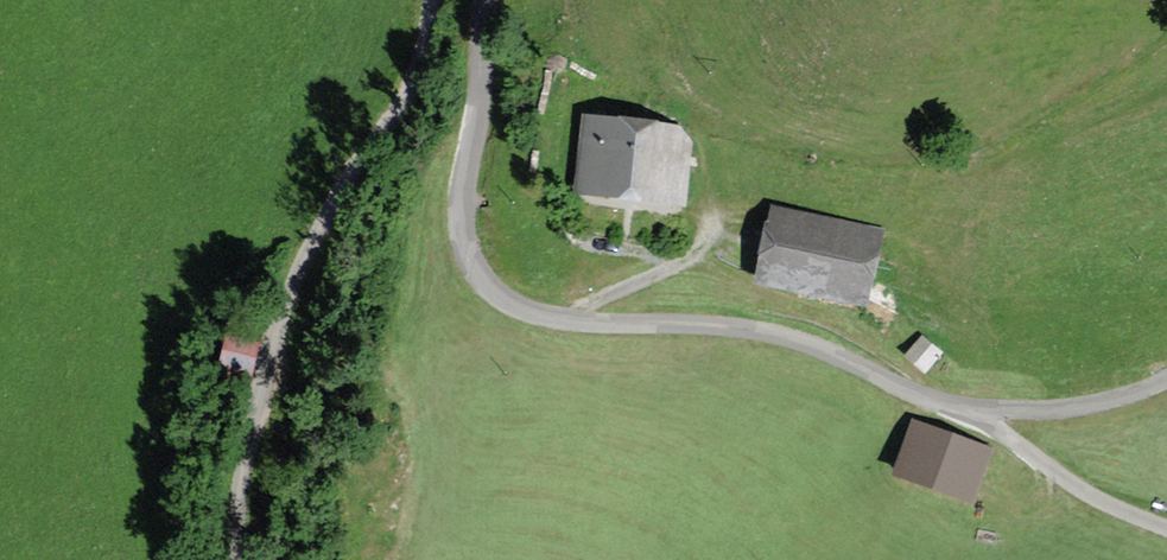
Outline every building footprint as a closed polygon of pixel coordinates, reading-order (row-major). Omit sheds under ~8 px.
[(691,128),(585,118),(578,192),(684,202),(691,128)] [(879,235),(775,210),(759,278),(863,302),(879,235)] [(259,378),(266,339),(224,331),(217,370),(259,378)] [(927,370),(941,347),(920,335),(906,357),(927,370)] [(990,451),(916,425),(899,474),(973,500),(990,451)]
